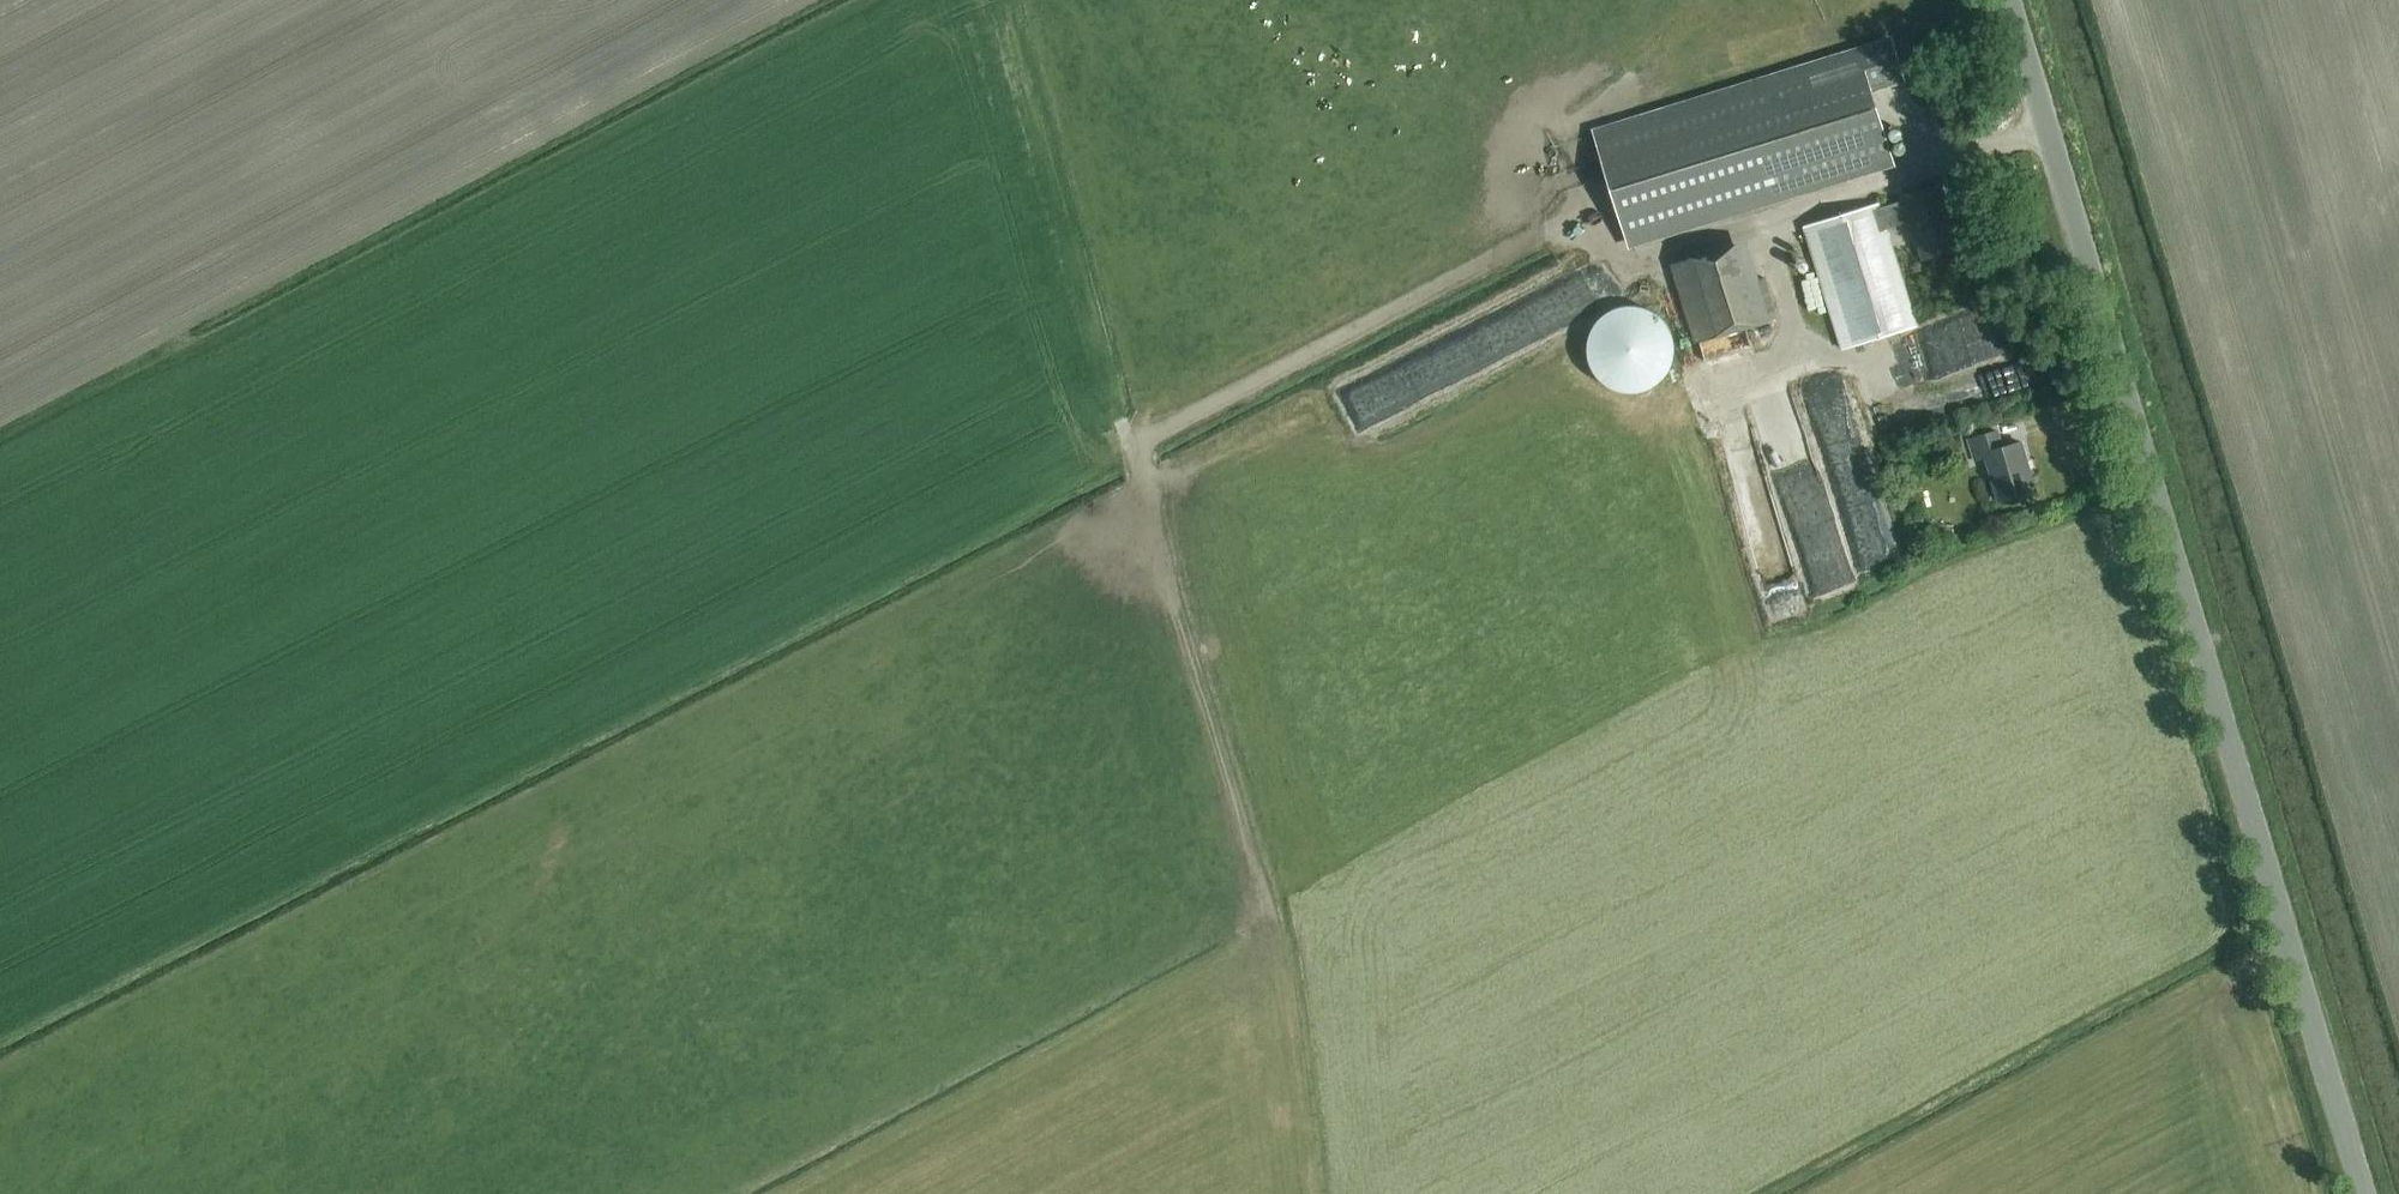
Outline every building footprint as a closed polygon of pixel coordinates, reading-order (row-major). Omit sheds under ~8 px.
[(1870,88),(1903,77),(1892,42),(1595,136),(1628,244),(1893,161),(1870,88)] [(1904,200),(1879,208),(1878,205),(1806,227),(1843,348),(1915,326),(1886,230),(1911,222),(1922,258),(1961,246),(1942,184),(1903,196),(1904,200)] [(1778,319),(1767,278),(1759,280),(1747,239),(1670,261),(1693,343),(1778,319)] [(1663,325),(1654,315),(1642,308),(1628,306),(1616,309),(1605,315),(1596,324),(1591,335),(1589,348),(1592,360),(1598,371),(1607,380),(1619,385),(1631,386),(1645,383),(1657,376),(1665,365),(1669,352),(1669,338),(1663,325)] [(1496,320),(1510,351),(1538,338),(1524,308),(1496,320)] [(1930,356),(1896,366),(1901,384),(1935,375),(1930,356)] [(1969,439),(1975,461),(1987,458),(1999,501),(2035,490),(2021,442),(2002,447),(1997,431),(1969,439)] [(1835,453),(1844,477),(1855,473),(1846,449),(1835,453)] [(1894,562),(1893,548),(1862,549),(1863,564),(1894,562)]
